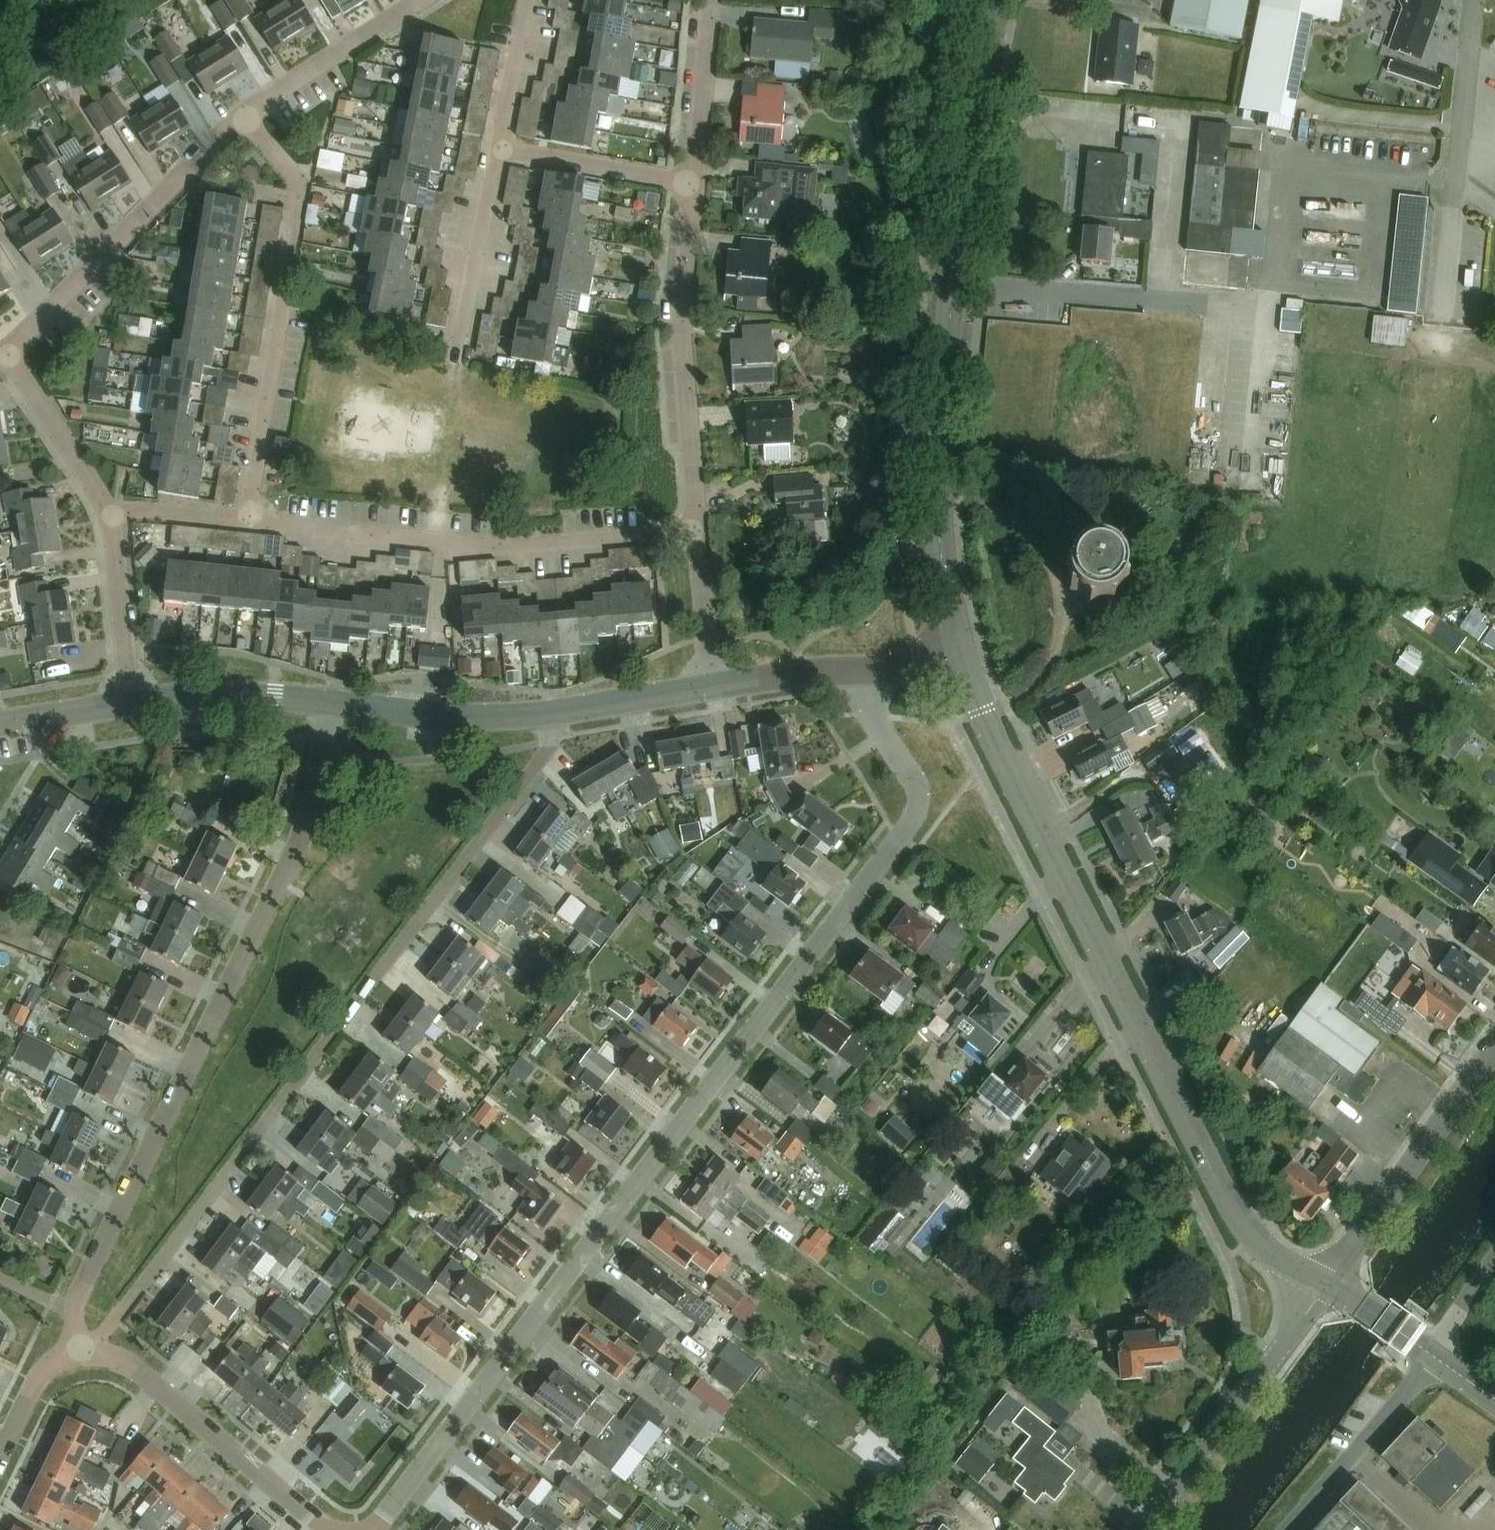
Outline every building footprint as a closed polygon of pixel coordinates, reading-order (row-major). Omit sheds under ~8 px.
[(238,23),(224,0),(223,0),(211,7),(226,30),(238,23)] [(255,13),(246,0),(226,0),(240,22),(255,13)] [(317,26),(300,0),(287,0),(276,7),(296,40),(317,26)] [(333,21),(343,14),(344,16),(370,0),(335,0),(334,0),(320,0),(333,21)] [(552,6),(559,8),(570,10),(572,2),(562,0),(553,0),(552,6)] [(621,0),(621,1),(618,0),(588,0),(586,13),(594,15),(594,14),(625,21),(625,20),(629,2),(621,0)] [(1171,24),(1240,38),(1248,0),(1175,0),(1171,24)] [(1240,110),(1264,114),(1292,120),(1311,19),(1339,24),(1344,0),(1261,0),(1240,110)] [(1404,10),(1391,49),(1419,59),(1433,17),(1435,15),(1441,0),(1400,0),(1404,10)] [(275,53),(296,40),(276,7),(255,20),(275,53)] [(834,39),(836,13),(811,10),(809,25),(755,19),(754,29),(751,57),(811,63),(814,37),(834,39)] [(633,22),(625,20),(625,21),(594,14),(594,15),(591,33),(598,35),(630,40),(633,22)] [(557,18),(555,26),(563,28),(575,30),(576,22),(557,18)] [(1101,21),(1098,50),(1135,54),(1138,24),(1101,21)] [(183,57),(167,32),(155,40),(171,64),(183,57)] [(638,42),(630,40),(598,35),(595,53),(634,61),(638,42)] [(463,63),(467,44),(426,36),(423,54),(463,63)] [(228,82),(249,69),(228,37),(208,50),(228,82)] [(561,38),(560,46),(580,50),(581,42),(561,38)] [(127,49),(121,40),(114,44),(120,53),(127,49)] [(112,57),(106,47),(97,53),(103,63),(112,57)] [(483,48),(481,56),(500,59),(501,52),(483,48)] [(228,82),(208,50),(187,63),(207,96),(228,82)] [(1098,50),(1095,80),(1131,84),(1135,54),(1098,50)] [(631,79),(634,61),(595,53),(591,71),(623,77),(631,79)] [(459,81),(463,63),(423,54),(419,72),(459,81)] [(166,91),(179,83),(163,56),(149,64),(166,91)] [(558,57),(556,65),(568,67),(576,69),(578,61),(558,57)] [(1444,77),(1390,59),(1386,70),(1440,89),(1444,77)] [(479,66),(478,74),(496,78),(498,70),(479,66)] [(623,77),(591,71),(584,70),(580,88),(611,94),(619,96),(623,77)] [(456,100),(459,81),(419,72),(415,91),(456,100)] [(676,87),(677,75),(661,73),(660,85),(676,87)] [(546,74),(544,82),(555,84),(564,85),(566,78),(546,74)] [(536,80),(532,99),(543,102),(552,103),(555,84),(544,82),(536,80)] [(475,84),(474,92),(492,96),(494,88),(475,84)] [(25,116),(55,102),(47,86),(18,100),(25,116)] [(781,145),(787,89),(762,86),(761,101),(743,99),(739,140),(781,145)] [(611,94),(580,88),(572,87),(568,106),(599,112),(607,113),(611,94)] [(452,118),(456,100),(415,91),(412,109),(452,118)] [(113,125),(128,116),(114,93),(99,102),(113,125)] [(171,141),(191,128),(171,96),(150,109),(171,141)] [(100,133),(113,125),(99,102),(86,110),(100,133)] [(472,103),(468,121),(486,125),(490,107),(472,103)] [(599,112),(568,106),(560,104),(556,122),(596,130),(599,112)] [(1151,150),(1152,104),(1134,104),(1133,149),(1151,150)] [(522,108),(520,116),(540,119),(541,111),(522,108)] [(150,154),(171,141),(150,109),(130,122),(150,154)] [(448,136),(452,118),(412,109),(408,128),(448,136)] [(336,119),(334,132),(355,136),(357,123),(336,119)] [(468,121),(464,139),(483,143),(486,125),(468,121)] [(592,148),(596,130),(556,122),(553,141),(592,148)] [(1200,122),(1187,250),(1263,258),(1266,233),(1254,232),(1260,170),(1226,167),(1231,125),(1200,122)] [(518,126),(517,134),(536,138),(538,130),(518,126)] [(445,154),(448,136),(408,128),(405,145),(445,154)] [(47,168),(60,159),(46,136),(33,145),(47,168)] [(72,156),(86,147),(80,136),(65,145),(72,156)] [(464,139),(463,147),(481,151),(483,143),(464,139)] [(441,173),(445,154),(405,145),(401,164),(433,171),(441,173)] [(111,197),(132,183),(111,151),(90,164),(111,197)] [(1084,229),(1081,259),(1110,262),(1113,233),(1122,234),(1130,156),(1088,152),(1081,229),(1084,229)] [(90,210),(111,197),(84,154),(63,167),(90,210)] [(461,157),(459,165),(477,169),(479,161),(461,157)] [(433,171),(401,164),(393,163),(390,181),(421,188),(429,190),(433,171)] [(45,200),(60,191),(43,164),(28,173),(45,200)] [(813,210),(817,170),(757,165),(756,182),(739,180),(737,198),(745,199),(744,219),(777,222),(779,207),(813,210)] [(542,191),(583,199),(587,179),(546,171),(542,191)] [(450,175),(448,183),(466,186),(467,178),(457,176),(450,175)] [(509,177),(507,185),(526,188),(528,180),(509,177)] [(421,188),(390,181),(381,179),(377,197),(409,205),(417,207),(421,188)] [(580,215),(583,199),(542,191),(539,208),(549,210),(580,215)] [(438,192),(437,200),(454,203),(456,195),(446,193),(438,192)] [(246,221),(250,202),(209,195),(205,214),(246,221)] [(505,195),(504,203),(512,204),(523,206),(524,199),(505,195)] [(405,223),(409,205),(377,197),(369,196),(365,214),(405,223)] [(1415,306),(1427,199),(1400,196),(1388,303),(1415,306)] [(266,204),(262,223),(281,226),(284,207),(266,204)] [(426,208),(424,216),(442,220),(443,212),(435,210),(426,208)] [(33,223),(53,255),(74,242),(53,210),(33,223)] [(549,210),(545,228),(554,230),(584,236),(587,217),(580,215),(549,210)] [(53,255),(33,223),(25,211),(4,225),(33,269),(53,255)] [(243,239),(246,221),(205,214),(202,233),(243,239)] [(402,241),(405,223),(365,214),(361,232),(369,234),(402,241)] [(510,214),(509,222),(516,224),(528,226),(529,218),(510,214)] [(262,223),(259,242),(277,244),(278,245),(281,226),(262,223)] [(422,227),(418,244),(427,245),(436,247),(439,231),(422,227)] [(592,237),(584,236),(554,230),(550,249),(557,251),(589,257),(592,237)] [(240,257),(243,239),(202,233),(199,251),(240,257)] [(410,242),(402,241),(369,234),(365,253),(373,254),(407,261),(410,242)] [(514,235),(513,243),(521,245),(533,247),(534,239),(514,235)] [(766,298),(772,241),(748,239),(746,254),(741,253),(729,252),(725,295),(739,296),(738,309),(758,311),(759,298),(766,298)] [(259,242),(258,249),(277,252),(278,245),(277,244),(259,242)] [(427,245),(423,263),(431,265),(441,267),(444,249),(436,247),(427,245)] [(237,275),(240,257),(199,251),(196,269),(237,275)] [(597,258),(589,257),(557,251),(554,269),(593,276),(597,258)] [(414,262),(407,261),(373,254),(370,273),(377,274),(411,281),(414,262)] [(519,254),(518,262),(538,266),(539,258),(519,254)] [(256,260),(255,268),(274,271),(275,263),(256,260)] [(431,265),(429,273),(447,276),(448,269),(441,267),(431,265)] [(234,294),(237,275),(196,269),(193,288),(234,294)] [(589,296),(593,276),(554,269),(550,288),(581,294),(589,296)] [(11,289),(0,272),(0,296),(11,289)] [(418,282),(411,281),(377,274),(374,293),(414,300),(418,282)] [(516,274),(514,281),(526,284),(534,285),(535,277),(516,274)] [(253,278),(252,286),(271,289),(272,281),(253,278)] [(434,286),(432,293),(451,297),(452,289),(444,288),(434,286)] [(581,294),(550,288),(542,286),(539,305),(570,312),(578,313),(581,294)] [(231,313),(234,294),(193,288),(190,306),(231,313)] [(504,291),(503,298),(514,301),(522,302),(524,294),(504,291)] [(410,319),(414,300),(374,293),(370,311),(410,319)] [(250,297),(248,305),(267,308),(269,300),(250,297)] [(430,304),(428,311),(447,315),(449,307),(430,304)] [(570,312),(539,305),(531,304),(528,322),(559,328),(567,330),(570,312)] [(228,331),(231,313),(190,306),(187,325),(228,331)] [(493,307),(491,315),(503,317),(511,319),(513,311),(493,307)] [(1300,334),(1302,311),(1282,309),(1280,332),(1300,334)] [(1377,341),(1412,342),(1413,315),(1378,313),(1377,341)] [(247,316),(245,323),(264,326),(265,319),(247,316)] [(559,328),(528,322),(519,320),(515,339),(556,347),(559,328)] [(732,383),(774,380),(771,323),(742,325),(742,337),(730,338),(732,383)] [(224,350),(228,331),(187,325),(183,344),(215,349),(224,350)] [(243,334),(242,342),(261,345),(262,337),(243,334)] [(552,365),(556,347),(515,339),(512,358),(552,365)] [(176,342),(173,361),(212,368),(215,349),(183,344),(176,342)] [(476,350),(496,354),(498,346),(478,343),(476,350)] [(232,352),(231,360),(250,363),(252,355),(240,353),(232,352)] [(151,358),(148,376),(153,376),(161,378),(192,383),(200,384),(202,375),(219,378),(219,376),(220,369),(212,368),(203,366),(173,361),(164,359),(164,360),(151,358)] [(220,369),(219,376),(239,380),(240,372),(229,370),(220,368),(220,369)] [(151,389),(150,395),(189,401),(191,389),(192,383),(161,378),(153,376),(151,389)] [(209,386),(207,394),(228,397),(229,389),(217,387),(209,386)] [(99,400),(100,390),(91,388),(89,399),(99,400)] [(134,392),(131,410),(155,414),(186,419),(189,401),(150,395),(134,392)] [(747,443),(793,440),(791,400),(745,403),(747,443)] [(226,407),(224,406),(206,404),(202,422),(211,423),(223,425),(226,407)] [(82,420),(83,412),(73,411),(72,419),(82,420)] [(155,414),(152,433),(160,435),(191,440),(194,421),(186,419),(155,414)] [(211,423),(209,431),(230,435),(231,427),(223,425),(211,423)] [(145,432),(142,449),(165,453),(196,459),(199,441),(191,440),(160,435),(152,433),(145,432)] [(287,462),(292,440),(276,436),(271,459),(287,462)] [(9,463),(5,437),(0,438),(0,464),(9,463)] [(215,451),(214,452),(235,456),(236,448),(228,446),(216,444),(215,451)] [(165,453),(162,472),(201,479),(204,460),(205,460),(196,458),(196,459),(165,453)] [(222,463),(221,471),(240,474),(241,466),(233,465),(222,463)] [(162,472),(159,491),(198,498),(201,479),(162,472)] [(788,521),(824,519),(822,485),(813,486),(812,474),(773,476),(775,504),(786,503),(788,521)] [(219,482),(217,490),(237,494),(238,486),(219,482)] [(19,530),(57,524),(53,498),(35,501),(34,489),(5,493),(8,513),(16,512),(19,530)] [(827,541),(826,521),(805,522),(805,542),(827,541)] [(44,553),(61,551),(57,524),(19,530),(21,548),(15,549),(18,570),(45,566),(44,553)] [(173,524),(171,545),(179,545),(181,525),(173,524)] [(192,526),(189,547),(197,547),(200,527),(192,526)] [(211,528),(209,549),(216,549),(219,529),(211,528)] [(229,530),(227,551),(235,551),(237,531),(229,530)] [(248,532),(246,552),(254,553),(256,533),(248,532)] [(266,534),(264,554),(272,555),(274,535),(266,534)] [(1126,585),(1131,582),(1127,576),(1125,571),(1125,567),(1127,557),(1119,556),(1116,554),(1113,552),(1111,550),(1107,542),(1100,547),(1095,549),(1091,549),(1082,546),(1080,552),(1078,556),(1077,558),(1075,561),(1066,566),(1071,574),(1072,578),(1072,583),(1070,591),(1077,593),(1081,595),(1084,596),(1090,606),(1095,603),(1099,601),(1103,600),(1108,601),(1115,603),(1116,597),(1118,594),(1120,591),(1122,588),(1126,585)] [(158,552),(150,544),(136,558),(144,567),(158,552)] [(282,556),(282,564),(289,565),(292,546),(284,545),(282,556)] [(635,547),(627,547),(629,567),(637,566),(635,547)] [(616,548),(608,549),(608,558),(609,569),(617,568),(616,548)] [(395,558),(394,570),(402,570),(404,550),(396,550),(395,558)] [(416,552),(413,572),(421,572),(424,553),(416,552)] [(300,566),(299,574),(307,575),(309,556),(302,555),(301,555),(300,566)] [(375,564),(374,576),(382,577),(384,557),(376,556),(375,564)] [(598,559),(590,560),(590,569),(591,579),(599,578),(598,559)] [(184,603),(188,562),(169,560),(164,601),(184,603)] [(478,560),(459,562),(461,583),(461,586),(480,585),(480,581),(478,560)] [(486,560),(478,560),(480,581),(488,581),(486,560)] [(203,605),(207,564),(188,562),(184,603),(203,605)] [(356,571),(355,582),(363,583),(365,563),(357,562),(356,571)] [(221,607),(225,566),(207,564),(203,605),(221,607)] [(240,609),(244,568),(225,566),(221,607),(240,609)] [(318,576),(317,585),(325,586),(327,568),(319,567),(318,576)] [(258,611),(262,570),(244,568),(240,609),(258,611)] [(506,568),(498,568),(498,580),(499,588),(507,588),(506,568)] [(338,569),(336,587),(344,588),(346,570),(338,569)] [(580,569),(572,570),(573,579),(574,589),(582,588),(580,569)] [(281,572),(262,570),(258,611),(277,613),(280,580),(281,572)] [(517,576),(518,586),(519,594),(527,593),(525,576),(517,576)] [(298,582),(280,580),(277,613),(276,620),(294,622),(295,623),(297,590),(298,590),(298,582)] [(563,580),(555,581),(556,599),(564,598),(563,580)] [(33,624),(71,618),(67,591),(50,594),(48,581),(20,586),(23,606),(30,605),(33,624)] [(633,624),(653,622),(649,581),(629,583),(633,624)] [(537,582),(536,582),(537,593),(538,601),(546,600),(544,582),(537,582)] [(615,626),(633,624),(629,583),(611,585),(611,593),(615,626)] [(407,628),(412,587),(393,585),(392,593),(388,626),(407,628)] [(426,630),(430,589),(412,587),(407,628),(426,630)] [(316,592),(298,590),(297,590),(295,623),(294,622),(293,630),(312,632),(312,633),(315,602),(316,592)] [(388,626),(392,593),(373,591),(372,599),(369,632),(387,634),(388,626)] [(615,634),(615,626),(611,593),(593,595),(593,603),(597,635),(615,634)] [(503,635),(501,605),(500,596),(481,597),(485,637),(503,635)] [(369,632),(372,599),(354,597),(353,606),(350,637),(368,639),(369,632)] [(465,638),(485,637),(481,597),(462,599),(465,638)] [(312,632),(311,640),(330,643),(334,604),(315,602),(312,633),(312,632)] [(523,641),(520,610),(520,603),(501,605),(503,635),(503,643),(523,641)] [(597,643),(597,635),(593,603),(575,605),(576,614),(579,645),(597,643)] [(350,637),(353,606),(334,604),(330,643),(349,645),(350,637)] [(542,648),(539,617),(539,609),(520,610),(523,641),(523,650),(542,648)] [(1481,623),(1485,617),(1474,609),(1461,627),(1472,636),(1481,623)] [(580,653),(579,645),(576,614),(558,616),(561,655),(580,653)] [(542,656),(561,655),(558,616),(539,617),(542,648),(542,656)] [(1464,638),(1434,617),(1425,630),(1455,651),(1464,638)] [(58,646),(75,643),(71,618),(33,624),(36,642),(29,643),(32,663),(60,659),(58,646)] [(160,641),(162,626),(147,625),(146,639),(160,641)] [(1178,645),(1172,632),(1165,636),(1172,649),(1178,645)] [(246,649),(247,640),(239,639),(238,649),(246,649)] [(449,670),(451,650),(421,647),(419,666),(449,670)] [(1409,648),(1401,665),(1421,673),(1428,656),(1409,648)] [(471,673),(471,663),(460,664),(460,674),(471,673)] [(488,672),(489,681),(501,680),(500,670),(488,672)] [(1093,733),(1128,715),(1122,704),(1095,717),(1088,703),(1095,700),(1089,689),(1062,703),(1063,704),(1042,715),(1054,738),(1072,729),(1073,731),(1088,723),(1093,733)] [(1138,735),(1157,725),(1146,704),(1129,713),(1136,727),(1134,728),(1138,735)] [(764,755),(791,750),(787,723),(759,727),(762,748),(745,750),(742,731),(731,733),(734,760),(748,757),(764,755)] [(717,735),(687,740),(691,767),(712,764),(714,773),(722,772),(724,781),(735,779),(731,757),(721,759),(717,735)] [(1088,750),(1071,758),(1083,781),(1113,766),(1117,773),(1135,764),(1121,735),(1103,744),(1101,740),(1087,747),(1088,750)] [(1451,764),(1464,747),(1451,737),(1438,754),(1451,764)] [(687,740),(657,745),(661,772),(686,768),(691,767),(687,740)] [(1153,770),(1177,752),(1168,740),(1144,757),(1153,770)] [(782,779),(795,776),(791,750),(764,755),(748,757),(750,772),(766,769),(768,781),(765,783),(776,802),(790,793),(782,781),(782,779)] [(660,797),(658,786),(647,767),(637,772),(625,752),(599,767),(613,791),(626,784),(628,782),(643,806),(660,797)] [(599,767),(573,783),(587,806),(613,791),(599,767)] [(693,779),(691,767),(686,768),(682,779),(685,797),(696,796),(693,779)] [(50,783),(39,801),(73,822),(79,811),(93,820),(98,812),(50,783)] [(811,834),(829,811),(808,795),(798,807),(797,806),(790,793),(776,802),(787,820),(791,818),(811,834)] [(39,801),(28,820),(76,849),(80,842),(66,833),(73,822),(39,801)] [(168,815),(203,831),(209,818),(174,802),(168,815)] [(619,821),(628,816),(619,802),(610,807),(619,821)] [(571,821),(552,807),(534,831),(555,847),(568,830),(576,836),(579,832),(586,836),(595,825),(578,812),(571,821)] [(1117,849),(1143,836),(1130,809),(1104,822),(1117,849)] [(797,845),(790,854),(810,870),(819,858),(812,853),(821,841),(833,850),(850,827),(829,811),(811,834),(813,835),(802,849),(797,845)] [(1142,825),(1146,834),(1175,820),(1170,811),(1142,825)] [(1256,811),(1244,828),(1264,842),(1276,825),(1256,811)] [(766,821),(761,813),(751,819),(756,827),(766,821)] [(704,818),(685,822),(689,841),(708,837),(704,818)] [(28,820),(17,839),(51,859),(58,848),(72,856),(76,849),(28,820)] [(1175,820),(1146,834),(1151,843),(1179,829),(1175,820)] [(786,858),(769,845),(750,830),(736,848),(757,864),(771,874),(763,885),(790,906),(806,885),(797,879),(797,877),(786,869),(785,870),(780,866),(786,858)] [(534,831),(515,855),(537,871),(555,847),(534,831)] [(649,843),(660,863),(679,852),(668,832),(649,843)] [(1474,906),(1488,887),(1456,864),(1462,856),(1429,832),(1409,860),(1474,906)] [(227,870),(239,847),(211,833),(199,857),(227,870)] [(790,854),(797,845),(782,834),(775,843),(790,854)] [(1130,875),(1156,862),(1143,836),(1117,849),(1130,875)] [(17,839),(6,858),(54,886),(58,879),(44,871),(51,859),(17,839)] [(572,873),(578,864),(565,854),(559,863),(572,873)] [(215,895),(227,870),(199,857),(187,881),(215,895)] [(0,867),(0,880),(28,897),(35,885),(49,894),(54,886),(6,858),(0,867)] [(165,884),(175,889),(181,877),(159,866),(153,878),(165,884)] [(93,878),(97,871),(89,868),(86,875),(93,878)] [(487,893),(485,896),(506,912),(507,911),(519,895),(529,902),(530,901),(536,893),(522,882),(520,883),(504,871),(494,884),(492,883),(486,892),(487,893)] [(146,892),(152,880),(141,875),(135,886),(146,892)] [(175,889),(165,884),(153,878),(147,890),(170,900),(175,889)] [(84,893),(88,886),(80,881),(76,888),(84,893)] [(1186,889),(1175,881),(1164,896),(1175,904),(1186,889)] [(740,916),(746,908),(749,904),(723,884),(707,905),(717,912),(732,924),(723,937),(749,956),(752,952),(754,954),(761,946),(758,944),(765,935),(740,916)] [(658,904),(664,897),(655,890),(649,897),(658,904)] [(532,929),(507,911),(506,912),(485,896),(467,919),(489,935),(501,920),(510,927),(512,926),(522,934),(523,933),(527,936),(532,929)] [(176,902),(175,904),(169,901),(168,902),(160,899),(150,920),(193,941),(205,916),(176,902)] [(581,917),(598,930),(605,920),(588,907),(581,917)] [(950,922),(937,938),(931,933),(935,928),(907,907),(887,932),(915,954),(917,952),(924,958),(929,952),(947,966),(969,936),(950,922)] [(56,908),(39,940),(49,946),(67,914),(56,908)] [(1415,920),(1434,934),(1443,922),(1423,908),(1415,920)] [(1199,937),(1215,929),(1207,914),(1191,922),(1186,914),(1166,924),(1182,955),(1203,945),(1199,937)] [(1403,930),(1381,914),(1372,927),(1394,942),(1403,930)] [(590,940),(598,930),(581,917),(573,927),(590,940)] [(660,928),(682,945),(690,934),(668,917),(660,928)] [(1491,963),(1494,965),(1494,964),(1494,929),(1479,918),(1469,932),(1473,935),(1466,944),(1491,963)] [(150,920),(144,933),(158,940),(153,951),(182,964),(193,941),(150,920)] [(1238,925),(1207,956),(1222,970),(1252,939),(1238,925)] [(119,948),(142,959),(148,946),(125,935),(119,948)] [(471,980),(488,959),(460,938),(444,960),(471,980)] [(118,947),(112,960),(135,971),(142,959),(119,948),(118,947)] [(718,1002),(734,981),(689,947),(678,960),(697,975),(691,982),(718,1002)] [(1444,976),(1469,993),(1473,996),(1489,972),(1461,952),(1444,976)] [(851,978),(884,1003),(881,1008),(892,1016),(905,999),(915,985),(903,976),(902,977),(870,953),(851,978)] [(507,975),(513,967),(500,957),(493,965),(507,975)] [(546,985),(557,969),(542,959),(531,974),(546,985)] [(456,1001),(471,980),(444,960),(428,981),(456,1001)] [(1466,1005),(1463,1003),(1412,966),(1391,994),(1425,1019),(1428,1015),(1448,1030),(1466,1005)] [(969,999),(985,980),(971,969),(956,988),(969,999)] [(159,1010),(171,986),(143,972),(131,997),(159,1010)] [(652,997),(659,987),(646,978),(639,987),(652,997)] [(936,1008),(946,995),(926,981),(916,993),(936,1008)] [(1358,1070),(1378,1042),(1336,1011),(1343,1000),(1321,984),(1258,1071),(1309,1108),(1328,1082),(1356,1102),(1372,1080),(1358,1070)] [(538,1031),(547,1038),(580,994),(571,987),(538,1031)] [(1395,1002),(1397,999),(1395,997),(1386,1008),(1365,992),(1355,1004),(1381,1024),(1397,1003),(1395,1002)] [(996,1034),(1012,1014),(988,995),(976,1010),(963,998),(956,1007),(979,1026),(993,1037),(996,1034)] [(147,1035),(159,1010),(131,997),(119,1021),(147,1035)] [(424,1035),(439,1015),(416,997),(401,1017),(424,1035)] [(683,1049),(698,1028),(659,998),(643,1019),(683,1049)] [(609,1010),(626,1023),(633,1013),(616,1001),(609,1010)] [(1345,1001),(1340,1008),(1359,1023),(1364,1016),(1345,1001)] [(15,1002),(8,1019),(24,1026),(31,1010),(15,1002)] [(116,1015),(93,1004),(91,1008),(78,1002),(72,1014),(86,1020),(86,1018),(109,1029),(116,1015)] [(456,1014),(477,1030),(483,1021),(475,1016),(476,1015),(463,1005),(456,1014)] [(477,1030),(456,1014),(451,1011),(444,1021),(461,1034),(469,1024),(476,1030),(477,1030)] [(109,1029),(86,1018),(86,1020),(72,1014),(72,1013),(65,1026),(80,1033),(80,1031),(103,1042),(109,1029)] [(876,1048),(869,1042),(842,1022),(840,1024),(827,1014),(811,1035),(837,1055),(858,1071),(876,1048)] [(408,1056),(424,1035),(401,1017),(385,1038),(408,1056)] [(1001,1039),(996,1034),(993,1037),(979,1026),(966,1042),(986,1058),(1001,1039)] [(651,1090),(667,1069),(622,1035),(614,1046),(632,1059),(624,1069),(651,1090)] [(33,1066),(43,1045),(26,1037),(16,1058),(33,1066)] [(125,1081),(137,1056),(111,1043),(98,1068),(125,1081)] [(580,1064),(588,1069),(606,1083),(617,1068),(592,1049),(590,1052),(583,1061),(580,1064)] [(390,1082),(396,1073),(372,1055),(356,1075),(393,1102),(402,1090),(390,1082)] [(408,1068),(425,1081),(433,1071),(415,1058),(408,1068)] [(536,1069),(521,1058),(510,1072),(525,1083),(536,1069)] [(993,1076),(979,1094),(1011,1121),(1025,1104),(1029,1107),(1041,1092),(1037,1089),(1047,1077),(1025,1059),(1012,1076),(1010,1074),(1002,1084),(993,1076)] [(9,1082),(14,1072),(6,1067),(0,1077),(9,1082)] [(113,1106),(125,1081),(98,1068),(86,1093),(113,1106)] [(425,1082),(425,1081),(408,1068),(399,1079),(431,1103),(439,1093),(425,1082)] [(598,1093),(606,1083),(588,1069),(580,1079),(598,1093)] [(838,1108),(825,1098),(820,1104),(806,1094),(807,1092),(780,1072),(762,1095),(789,1116),(798,1104),(812,1115),(812,1116),(825,1126),(838,1108)] [(392,1103),(393,1102),(356,1075),(340,1096),(364,1114),(373,1104),(391,1118),(399,1108),(392,1103)] [(815,1087),(833,1101),(841,1090),(824,1076),(815,1087)] [(53,1090),(76,1101),(82,1088),(59,1077),(53,1090)] [(70,1113),(76,1101),(53,1090),(47,1102),(70,1113)] [(611,1142),(631,1116),(606,1096),(586,1123),(611,1142)] [(491,1100),(479,1116),(492,1126),(505,1110),(491,1100)] [(530,1112),(565,1137),(572,1128),(538,1102),(530,1112)] [(363,1126),(357,1134),(328,1112),(313,1131),(342,1153),(352,1140),(371,1154),(382,1140),(363,1126)] [(91,1151),(103,1126),(76,1113),(64,1138),(91,1151)] [(363,1126),(382,1140),(396,1151),(404,1140),(371,1116),(363,1126)] [(903,1152),(914,1139),(918,1135),(895,1116),(881,1132),(903,1152)] [(805,1146),(788,1134),(781,1143),(748,1119),(741,1129),(738,1128),(733,1134),(734,1137),(732,1140),(758,1160),(770,1145),(793,1162),(805,1146)] [(788,1134),(805,1146),(807,1148),(817,1135),(798,1121),(788,1134)] [(462,1146),(480,1129),(474,1123),(456,1141),(462,1146)] [(1292,1161),(1274,1185),(1297,1203),(1293,1209),(1295,1210),(1295,1217),(1301,1222),(1308,1220),(1310,1222),(1334,1191),(1332,1190),(1359,1156),(1339,1141),(1342,1138),(1324,1124),(1315,1134),(1333,1148),(1311,1176),(1303,1170),(1304,1170),(1292,1161)] [(356,1163),(342,1153),(313,1131),(298,1151),(318,1166),(327,1154),(350,1172),(356,1163)] [(79,1175),(91,1151),(64,1138),(53,1162),(79,1175)] [(1071,1139),(1042,1176),(1069,1197),(1078,1184),(1090,1193),(1113,1163),(1086,1142),(1082,1147),(1071,1139)] [(577,1187),(597,1161),(571,1142),(552,1168),(577,1187)] [(19,1159),(42,1170),(48,1158),(25,1147),(19,1159)] [(521,1175),(511,1187),(527,1199),(518,1212),(543,1232),(563,1206),(538,1186),(531,1182),(538,1173),(503,1147),(496,1156),(521,1175)] [(987,1195),(988,1193),(1008,1168),(992,1155),(970,1182),(987,1195)] [(747,1226),(756,1214),(745,1205),(749,1200),(732,1188),(741,1177),(716,1157),(699,1180),(724,1199),(740,1211),(736,1217),(747,1226)] [(36,1183),(42,1170),(19,1159),(13,1172),(36,1183)] [(263,1186),(304,1217),(311,1209),(297,1199),(306,1188),(279,1166),(263,1186)] [(1008,1168),(988,1193),(1006,1207),(1026,1182),(1008,1168)] [(756,1190),(779,1208),(789,1195),(766,1177),(756,1190)] [(740,1211),(724,1199),(699,1180),(682,1201),(707,1221),(716,1209),(733,1221),(736,1217),(740,1211)] [(406,1197),(412,1188),(404,1181),(397,1190),(406,1197)] [(319,1182),(311,1193),(338,1214),(346,1203),(319,1182)] [(30,1208),(57,1222),(69,1197),(42,1184),(30,1208)] [(357,1206),(383,1226),(399,1205),(373,1185),(357,1206)] [(304,1218),(304,1217),(263,1186),(248,1206),(268,1221),(277,1209),(292,1220),(297,1213),(304,1218)] [(57,1222),(30,1208),(29,1210),(6,1199),(0,1211),(23,1222),(17,1234),(44,1247),(57,1222)] [(415,1218),(422,1209),(413,1202),(406,1211),(415,1218)] [(886,1210),(860,1241),(878,1257),(889,1244),(886,1242),(901,1223),(886,1210)] [(768,1223),(756,1214),(747,1226),(759,1235),(768,1223)] [(709,1272),(719,1259),(668,1220),(652,1241),(687,1268),(693,1260),(709,1272)] [(442,1221),(435,1230),(442,1236),(449,1227),(442,1221)] [(516,1269),(530,1249),(494,1222),(480,1241),(516,1269)] [(265,1234),(284,1248),(297,1258),(306,1247),(274,1223),(265,1234)] [(356,1240),(370,1251),(382,1235),(368,1224),(356,1240)] [(253,1272),(259,1264),(244,1253),(253,1240),(234,1226),(218,1246),(253,1272)] [(449,1227),(442,1236),(459,1249),(467,1239),(459,1233),(450,1226),(449,1227)] [(805,1238),(798,1248),(819,1264),(827,1253),(824,1251),(834,1239),(820,1227),(809,1241),(805,1238)] [(276,1260),(284,1248),(265,1234),(258,1244),(253,1240),(244,1253),(259,1264),(267,1253),(276,1260)] [(247,1280),(253,1272),(218,1246),(204,1265),(223,1280),(232,1268),(247,1280)] [(358,1264),(345,1254),(337,1263),(351,1273),(358,1264)] [(656,1293),(704,1329),(717,1312),(686,1289),(685,1290),(669,1278),(671,1276),(643,1254),(626,1277),(653,1298),(656,1293)] [(390,1272),(426,1298),(434,1286),(419,1275),(399,1260),(390,1272)] [(438,1281),(455,1294),(460,1298),(458,1302),(468,1309),(470,1306),(481,1314),(497,1294),(453,1261),(438,1281)] [(376,1278),(384,1269),(374,1262),(367,1271),(376,1278)] [(759,1308),(720,1278),(710,1292),(733,1309),(731,1311),(747,1323),(759,1308)] [(208,1332),(213,1324),(198,1313),(208,1300),(189,1285),(173,1305),(208,1332)] [(381,1333),(394,1316),(361,1291),(348,1308),(381,1333)] [(651,1331),(636,1320),(642,1313),(614,1291),(598,1311),(641,1344),(639,1347),(653,1358),(668,1339),(653,1328),(651,1331)] [(237,1310),(239,1308),(223,1296),(215,1307),(230,1319),(232,1317),(237,1310)] [(262,1321),(294,1345),(311,1322),(280,1298),(262,1321)] [(450,1327),(421,1304),(408,1321),(426,1334),(421,1340),(447,1360),(463,1339),(448,1328),(450,1327)] [(202,1339),(208,1332),(173,1305),(158,1325),(178,1340),(187,1328),(202,1339)] [(1134,1330),(1107,1332),(1109,1352),(1111,1352),(1112,1368),(1116,1372),(1121,1371),(1122,1380),(1142,1378),(1141,1368),(1162,1366),(1162,1361),(1178,1360),(1178,1357),(1180,1356),(1181,1355),(1183,1353),(1184,1350),(1183,1347),(1181,1345),(1179,1343),(1179,1340),(1172,1340),(1171,1331),(1169,1331),(1167,1310),(1147,1312),(1148,1316),(1137,1317),(1133,1321),(1134,1330)] [(10,1328),(0,1324),(0,1348),(10,1328)] [(618,1380),(638,1354),(619,1340),(615,1345),(588,1325),(573,1346),(618,1380)] [(385,1356),(393,1346),(374,1331),(366,1341),(369,1343),(360,1354),(391,1377),(382,1388),(409,1409),(425,1388),(400,1367),(385,1356)] [(210,1336),(196,1354),(206,1361),(219,1344),(210,1336)] [(235,1389),(262,1358),(255,1352),(244,1364),(232,1354),(216,1373),(235,1389)] [(1020,1389),(1039,1366),(1022,1352),(1003,1375),(1020,1389)] [(326,1357),(314,1379),(323,1385),(335,1362),(326,1357)] [(254,1405),(271,1386),(259,1377),(270,1364),(262,1358),(235,1389),(254,1405)] [(711,1376),(737,1395),(748,1380),(723,1360),(711,1376)] [(650,1362),(640,1375),(677,1404),(688,1390),(650,1362)] [(1083,1404),(1072,1395),(1055,1380),(1039,1366),(1020,1389),(1064,1427),(1083,1404)] [(631,1408),(621,1422),(595,1402),(599,1397),(559,1367),(548,1382),(588,1411),(586,1413),(630,1446),(644,1457),(663,1432),(658,1428),(631,1408)] [(338,1376),(323,1395),(337,1407),(353,1389),(338,1376)] [(700,1380),(690,1392),(710,1408),(723,1417),(733,1404),(700,1380)] [(611,1470),(630,1446),(586,1413),(588,1411),(548,1382),(535,1399),(574,1429),(578,1423),(593,1435),(583,1449),(611,1470)] [(272,1421),(299,1389),(292,1383),(282,1396),(271,1386),(254,1405),(272,1421)] [(299,1389),(272,1421),(292,1437),(308,1418),(296,1408),(307,1395),(299,1389)] [(351,1427),(367,1408),(355,1398),(339,1417),(351,1427)] [(658,1428),(661,1424),(665,1419),(639,1398),(631,1408),(658,1428)] [(710,1408),(700,1421),(716,1433),(726,1420),(723,1417),(710,1408)] [(1075,1472),(1043,1447),(1055,1433),(1024,1408),(1012,1423),(1030,1437),(1012,1459),(1025,1469),(1014,1483),(1025,1492),(1023,1495),(1035,1504),(1042,1495),(1043,1496),(1045,1494),(1055,1502),(1066,1487),(1064,1485),(1075,1472)] [(611,1470),(583,1449),(582,1449),(565,1436),(560,1443),(524,1415),(510,1433),(547,1461),(562,1461),(571,1468),(584,1451),(611,1471),(611,1470)] [(97,1426),(95,1430),(69,1417),(60,1436),(88,1449),(92,1440),(110,1449),(116,1436),(97,1426)] [(1404,1488),(1410,1482),(1440,1510),(1475,1473),(1439,1439),(1444,1433),(1437,1427),(1431,1432),(1418,1420),(1383,1457),(1401,1473),(1395,1479),(1404,1488)] [(82,1461),(88,1449),(60,1436),(51,1455),(107,1482),(111,1475),(96,1467),(82,1461)] [(121,1437),(110,1460),(122,1466),(134,1444),(121,1437)] [(351,1484),(368,1465),(339,1440),(332,1447),(324,1440),(313,1452),(351,1484)] [(884,1474),(899,1454),(881,1441),(866,1460),(884,1474)] [(146,1482),(166,1458),(150,1444),(119,1479),(127,1486),(137,1474),(146,1482)] [(974,1479),(989,1460),(971,1445),(955,1464),(974,1479)] [(529,1498),(541,1482),(496,1448),(485,1462),(503,1476),(498,1482),(512,1493),(516,1488),(529,1498)] [(102,1491),(107,1482),(51,1455),(42,1473),(70,1487),(74,1477),(102,1491)] [(151,1507),(182,1472),(166,1458),(146,1482),(155,1489),(144,1501),(151,1507)] [(682,1475),(671,1467),(667,1473),(677,1481),(682,1475)] [(198,1486),(182,1472),(151,1507),(151,1508),(136,1525),(142,1529),(159,1529),(177,1509),(178,1509),(198,1486)] [(79,1492),(70,1487),(42,1473),(32,1493),(96,1524),(102,1511),(83,1502),(81,1507),(74,1503),(79,1492)] [(587,1507),(588,1505),(601,1515),(608,1505),(596,1496),(570,1476),(561,1488),(587,1507)] [(1359,1483),(1315,1529),(1408,1529),(1359,1483)] [(520,1521),(471,1485),(457,1503),(473,1515),(472,1516),(486,1527),(490,1521),(501,1529),(513,1529),(520,1521)] [(214,1499),(198,1486),(178,1509),(186,1516),(176,1528),(177,1529),(179,1529),(187,1529),(214,1499)] [(77,1529),(93,1529),(96,1524),(32,1493),(23,1512),(51,1525),(56,1515),(70,1521),(68,1526),(77,1529)] [(187,1529),(199,1529),(201,1528),(203,1529),(214,1529),(229,1512),(214,1499),(187,1529)] [(561,1525),(538,1508),(530,1518),(546,1529),(557,1529),(561,1525)] [(256,1516),(247,1526),(251,1529),(271,1529),(256,1516)] [(445,1520),(437,1529),(457,1529),(445,1520)]
